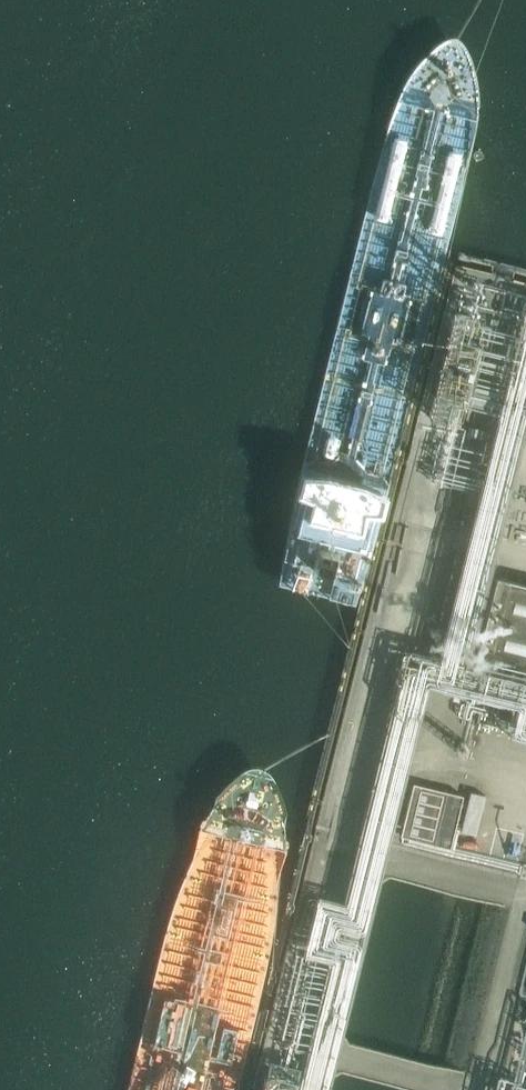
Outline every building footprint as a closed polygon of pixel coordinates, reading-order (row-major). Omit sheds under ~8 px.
[(525,671),(525,585),(496,578),(476,659),(525,671)] [(401,836),(451,848),(463,796),(414,784),(401,836)]
